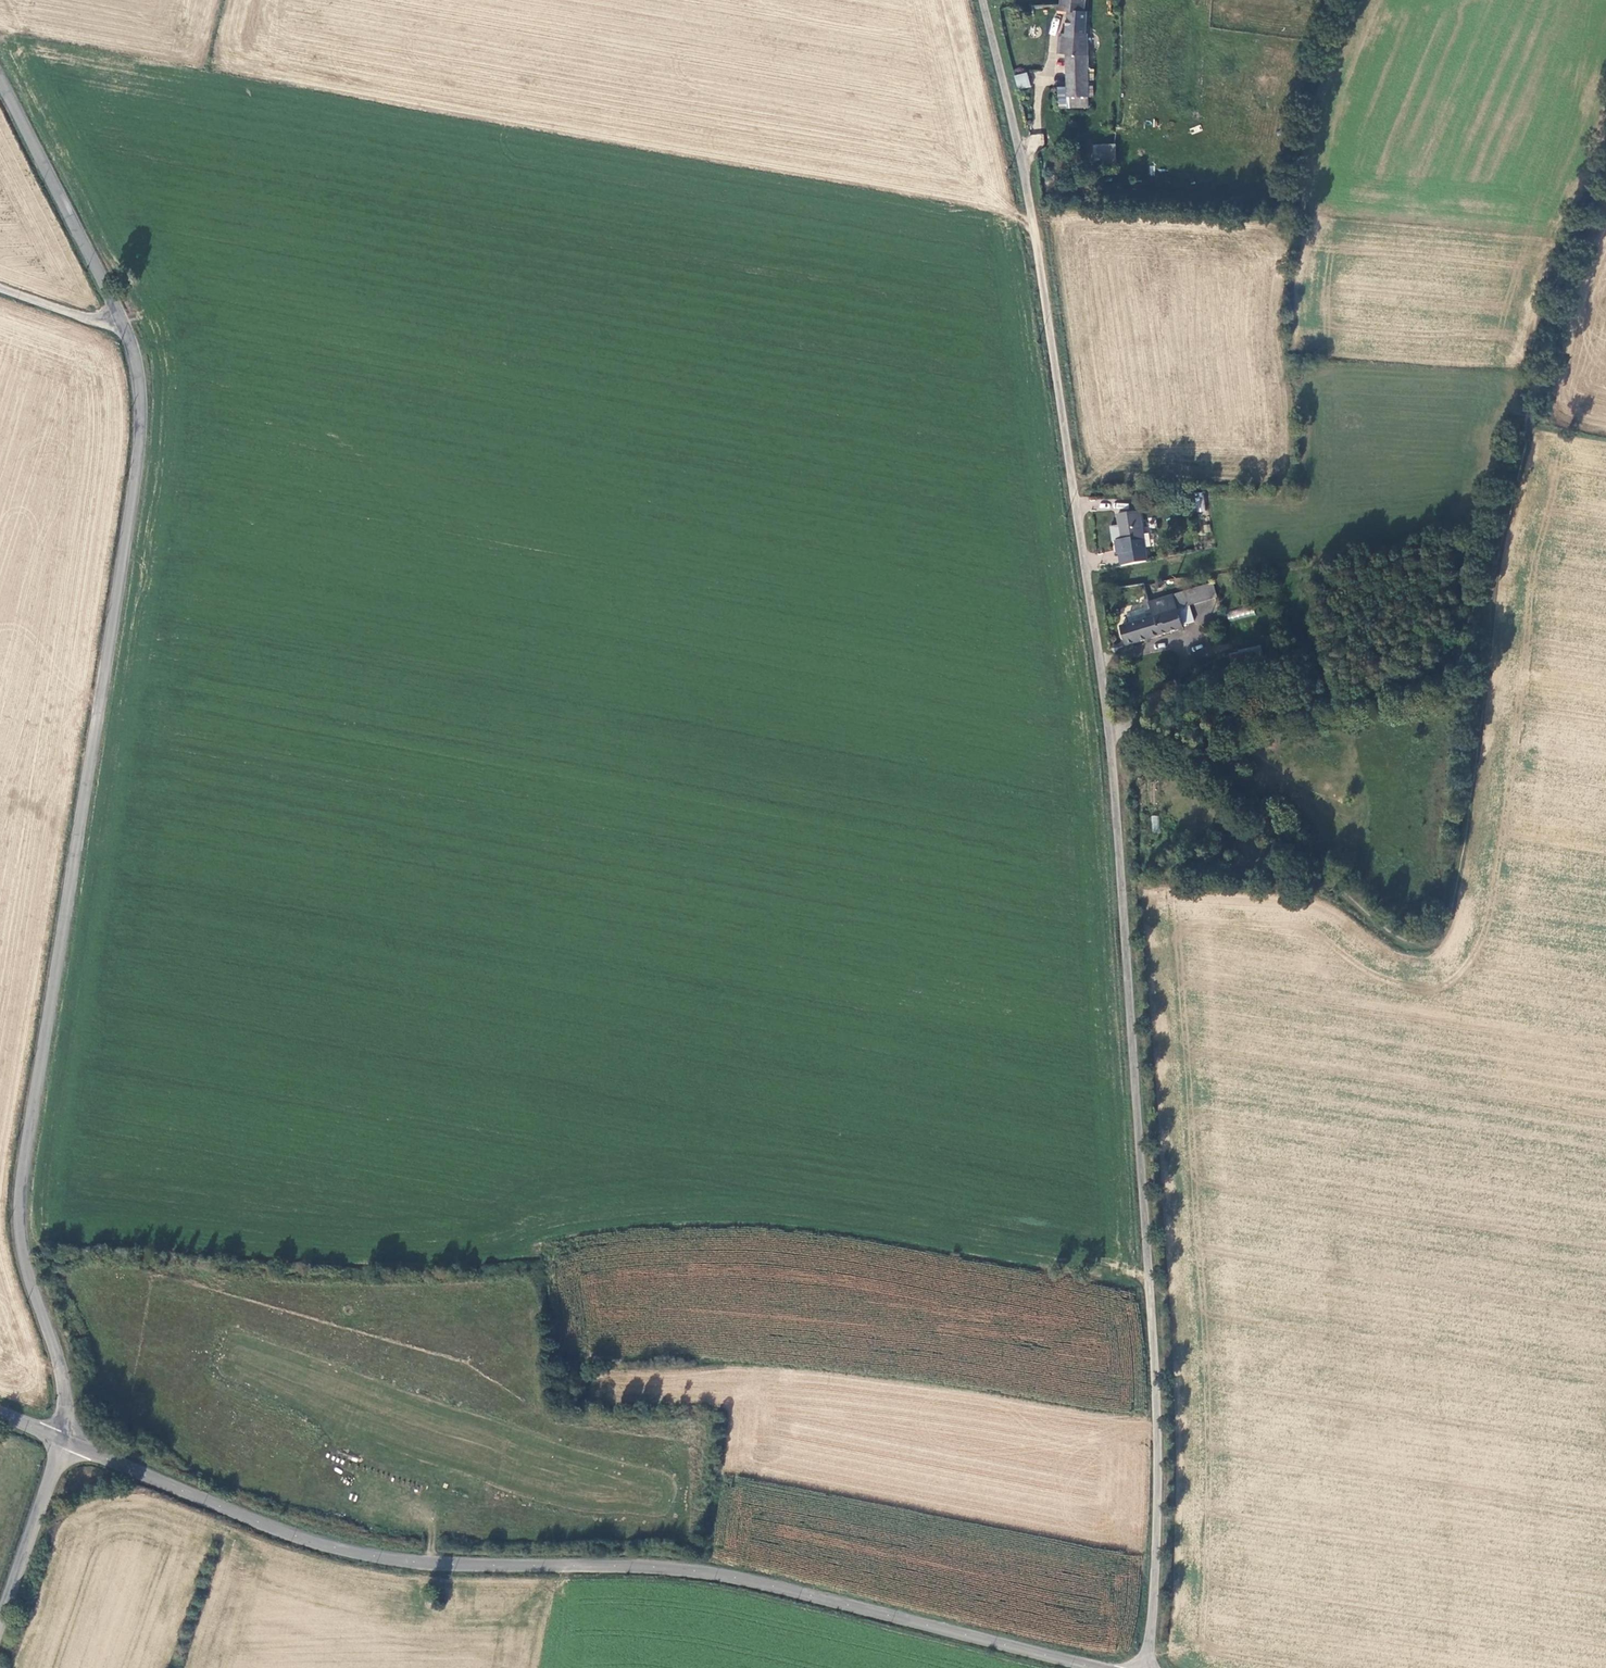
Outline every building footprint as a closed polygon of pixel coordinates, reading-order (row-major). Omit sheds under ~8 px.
[(1070,107),(1086,107),(1086,96),(1089,97),(1088,49),(1088,33),(1086,33),(1087,11),(1085,11),(1086,0),(1061,0),(1061,5),(1057,5),(1058,11),(1068,11),(1066,33),(1064,53),(1066,54),(1066,96),(1069,96),(1070,107)] [(1057,53),(1064,53),(1066,33),(1059,32),(1057,53)] [(1013,75),(1017,89),(1030,86),(1026,72),(1013,75)] [(1032,148),(1045,144),(1042,132),(1029,136),(1032,148)] [(1116,165),(1115,143),(1092,144),(1093,166),(1116,165)] [(1204,493),(1192,493),(1192,510),(1203,510),(1204,493)] [(1141,511),(1119,514),(1123,539),(1118,540),(1120,555),(1121,554),(1123,565),(1149,561),(1141,511)] [(1178,610),(1189,606),(1217,597),(1213,583),(1173,596),(1178,610)] [(1194,622),(1189,606),(1178,610),(1173,596),(1148,603),(1147,599),(1142,600),(1148,618),(1120,627),(1126,647),(1183,628),(1182,624),(1194,622)] [(1263,660),(1259,645),(1228,654),(1233,669),(1263,660)] [(1231,693),(1228,674),(1215,675),(1218,695),(1231,693)]
